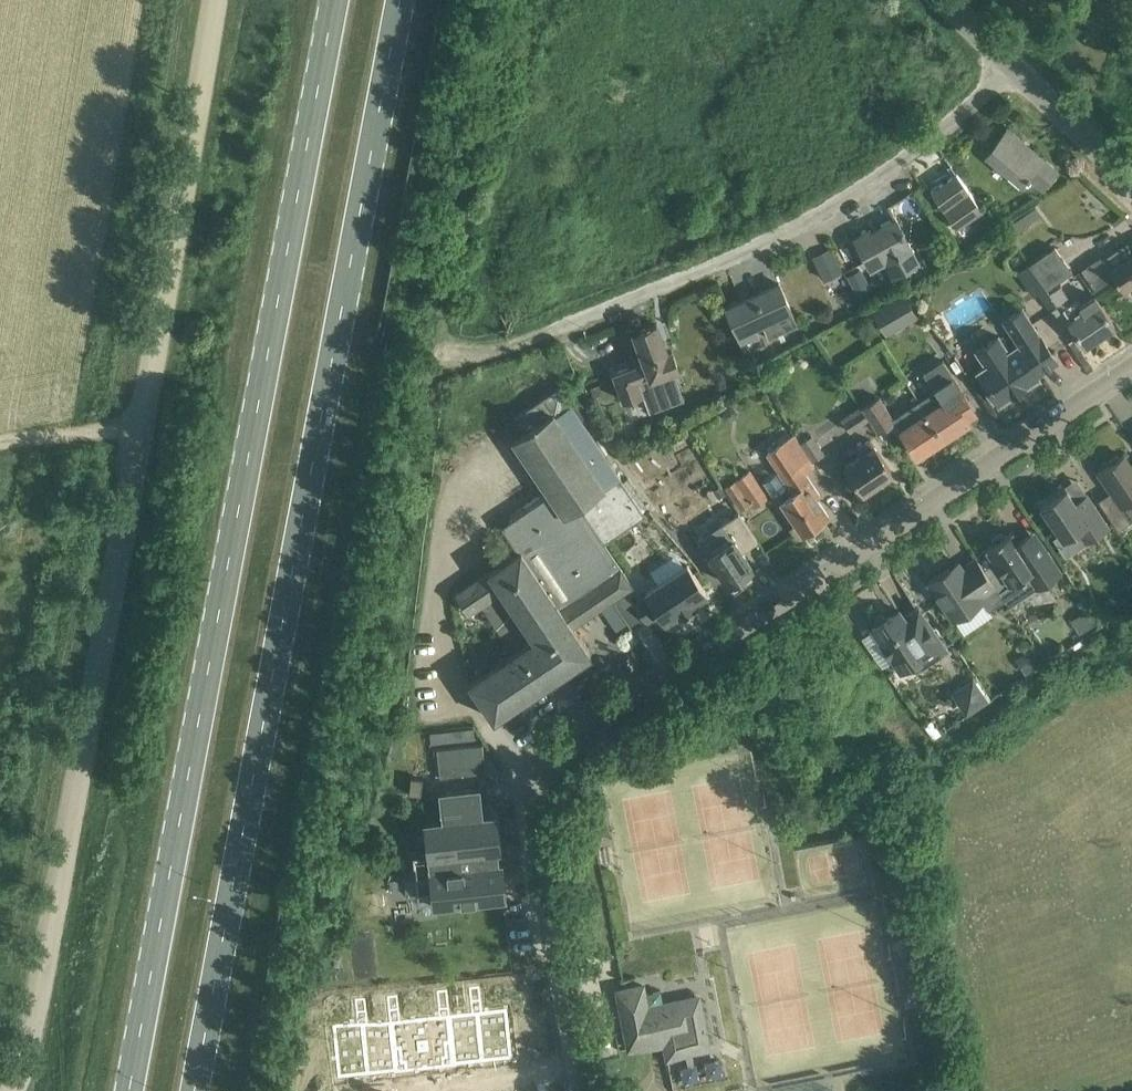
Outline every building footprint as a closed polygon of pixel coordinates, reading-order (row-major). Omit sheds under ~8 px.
[(1043,155),(1008,126),(987,151),(1020,180),(1027,172),(1043,186),(1058,169),(1042,156),(1043,155)] [(984,209),(956,170),(931,187),(944,206),(957,226),(984,209)] [(1042,214),(1036,205),(1005,227),(1011,235),(1042,214)] [(871,227),(855,236),(871,265),(885,258),(892,272),(918,259),(907,237),(897,217),(872,230),(871,227)] [(1124,287),(1131,282),(1131,238),(1127,241),(1128,242),(1104,257),(1124,287)] [(942,260),(957,252),(952,243),(937,250),(942,260)] [(1055,247),(1030,263),(1049,288),(1072,272),(1055,247)] [(831,249),(815,257),(825,277),(841,269),(831,249)] [(1101,257),(1081,270),(1095,290),(1115,277),(1101,257)] [(863,268),(849,275),(862,301),(876,294),(863,268)] [(727,305),(747,349),(761,343),(752,324),(760,320),(768,337),(798,323),(790,306),(779,281),(727,305)] [(918,316),(904,291),(873,309),(887,334),(918,316)] [(1082,304),(1076,296),(1065,304),(1073,317),(1069,320),(1085,344),(1099,335),(1099,336),(1100,335),(1100,334),(1115,324),(1103,306),(1094,296),(1082,304)] [(978,367),(1000,401),(1037,376),(1034,372),(1038,369),(1040,371),(1057,360),(1040,333),(1023,307),(1004,319),(1021,346),(1018,348),(1016,345),(1010,349),(999,332),(975,348),(972,342),(954,354),(965,371),(981,360),(984,364),(978,367)] [(636,378),(649,373),(652,381),(681,371),(672,345),(666,347),(657,321),(634,329),(645,360),(614,371),(624,401),(642,394),(636,378)] [(926,410),(944,437),(970,420),(967,415),(977,409),(943,358),(923,371),(935,389),(920,399),(927,410),(926,410)] [(593,392),(601,389),(598,382),(590,385),(593,392)] [(535,504),(603,604),(614,597),(633,584),(604,541),(645,514),(582,420),(590,415),(574,392),(567,397),(560,386),(515,415),(522,427),(512,439),(549,494),(535,504)] [(864,406),(871,416),(879,430),(895,419),(893,416),(880,395),(864,406)] [(918,454),(944,437),(926,410),(919,399),(893,416),(895,419),(918,454)] [(850,430),(871,416),(864,406),(862,407),(861,406),(842,418),(850,430)] [(800,443),(801,443),(795,433),(768,450),(780,467),(763,479),(773,494),(790,482),(795,489),(781,499),(783,501),(782,508),(785,514),(792,514),(803,532),(829,514),(817,496),(820,494),(805,471),(815,464),(813,461),(800,443)] [(800,443),(813,461),(824,454),(812,435),(801,443),(800,443)] [(845,462),(864,491),(893,471),(881,453),(871,437),(856,446),(860,452),(850,459),(844,450),(840,453),(839,456),(844,463),(845,462)] [(1099,471),(1115,495),(1102,504),(1119,528),(1131,519),(1131,465),(1124,454),(1120,457),(1118,454),(1111,459),(1112,462),(1099,471)] [(770,497),(752,469),(726,485),(741,509),(752,502),(754,507),(770,497)] [(1076,501),(1067,487),(1041,505),(1063,537),(1077,528),(1086,541),(1110,525),(1088,493),(1076,501)] [(732,499),(725,489),(718,495),(724,504),(732,499)] [(603,604),(535,504),(502,526),(517,548),(468,580),(461,570),(453,576),(452,581),(456,588),(470,609),(481,602),(512,650),(468,679),(494,717),(588,654),(589,655),(592,653),(573,625),(601,606),(603,604)] [(709,554),(729,582),(753,566),(742,550),(757,540),(757,541),(758,540),(738,511),(721,522),(732,539),(709,554)] [(993,543),(976,554),(977,556),(1005,598),(1010,606),(1062,571),(1033,529),(1019,539),(1013,530),(1007,534),(1001,531),(993,537),(993,543)] [(1005,598),(977,556),(962,566),(958,560),(929,580),(954,618),(983,599),(989,609),(1005,598)] [(678,610),(681,614),(696,604),(693,600),(707,591),(687,563),(646,591),(647,593),(634,601),(647,621),(660,612),(665,619),(678,610)] [(617,629),(629,620),(614,597),(603,604),(601,606),(617,629)] [(876,624),(872,626),(901,669),(913,661),(918,668),(947,648),(919,606),(904,615),(900,608),(888,616),(884,614),(880,613),(876,615),(875,620),(876,624)] [(1090,610),(1074,622),(1083,635),(1099,623),(1090,610)] [(1043,662),(1034,647),(1016,658),(1026,673),(1043,662)] [(989,699),(975,677),(952,692),(967,714),(989,699)] [(438,748),(441,775),(486,770),(483,743),(438,748)] [(409,791),(421,793),(423,778),(411,776),(409,791)] [(434,898),(503,892),(500,857),(498,858),(496,844),(499,844),(496,809),(483,811),(480,781),(442,785),(445,812),(427,814),(430,848),(413,850),(417,886),(433,884),(434,898)] [(709,1045),(699,994),(648,1005),(643,983),(638,985),(617,989),(627,1037),(634,1036),(636,1044),(634,1045),(634,1046),(648,1043),(663,1040),(665,1053),(709,1045)] [(472,1000),(481,999),(480,986),(471,987),(472,1000)] [(440,1003),(448,1002),(447,989),(438,990),(440,1003)] [(390,1008),(399,1008),(397,994),(389,995),(390,1008)] [(356,999),(357,1012),(366,1011),(365,998),(356,999)] [(472,1000),(473,1013),(478,1013),(482,1012),(481,999),(472,1000)] [(448,1002),(440,1003),(441,1016),(450,1016),(448,1002)] [(390,1008),(391,1022),(400,1021),(399,1008),(390,1008)] [(478,1013),(483,1061),(512,1058),(507,1009),(482,1012),(478,1013)] [(368,1024),(366,1011),(357,1012),(359,1025),(363,1025),(368,1024)] [(450,1016),(452,1040),(455,1064),(483,1061),(478,1013),(473,1013),(450,1016)] [(441,1016),(421,1019),(423,1044),(452,1040),(450,1016),(441,1016)] [(394,1047),(423,1044),(421,1019),(400,1021),(391,1022),(394,1047)] [(363,1025),(368,1073),(396,1070),(394,1047),(391,1022),(368,1024),(363,1025)] [(363,1025),(359,1025),(334,1028),(339,1076),(368,1073),(363,1025)] [(448,1064),(455,1064),(452,1040),(423,1044),(394,1047),(396,1070),(403,1069),(403,1071),(426,1068),(448,1066),(448,1064)]
